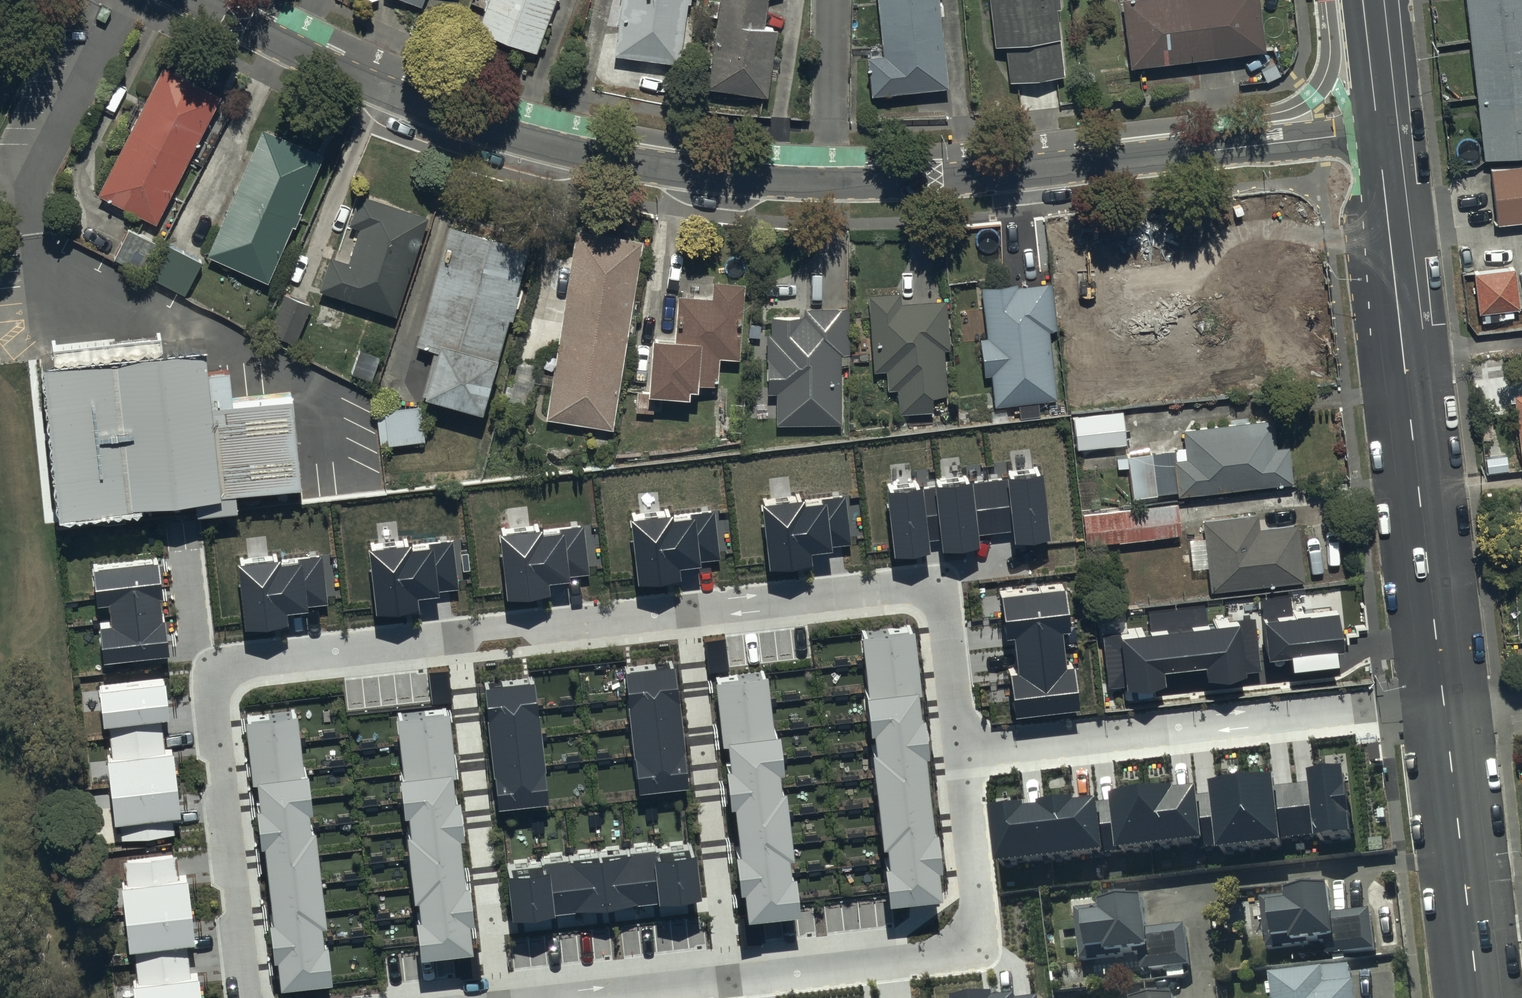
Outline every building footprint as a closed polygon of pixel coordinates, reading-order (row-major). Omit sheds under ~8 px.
[(424,12),(428,0),(391,0),(424,12)] [(539,60),(561,0),(494,0),(479,38),(539,60)] [(616,62),(682,71),(692,0),(625,0),(616,62)] [(770,105),(780,37),(767,35),(772,0),(723,0),(708,96),(770,105)] [(951,96),(941,0),(879,0),(885,62),(870,63),(874,104),(951,96)] [(1067,82),(1058,0),(991,0),(997,54),(1008,53),(1012,89),(1067,82)] [(1268,59),(1261,0),(1174,0),(1158,2),(1158,0),(1127,0),(1128,6),(1125,7),(1133,76),(1268,59)] [(1485,155),(1491,155),(1498,223),(1521,220),(1521,0),(1468,0),(1485,155)] [(97,192),(155,221),(220,92),(163,63),(97,192)] [(207,254),(267,280),(322,151),(262,125),(207,254)] [(330,253),(318,288),(394,313),(427,214),(358,191),(348,222),(359,226),(348,259),(330,253)] [(423,392),(482,409),(528,244),(449,222),(415,342),(436,348),(423,392)] [(159,243),(128,227),(113,256),(144,271),(159,243)] [(546,417),(612,427),(642,238),(576,228),(546,417)] [(148,274),(184,293),(202,260),(166,241),(148,274)] [(1479,309),(1520,305),(1515,265),(1474,269),(1479,309)] [(713,279),(711,295),(677,292),(674,336),(651,334),(647,391),(687,394),(688,385),(696,386),(696,380),(716,382),(718,355),(738,356),(744,282),(713,279)] [(1048,328),(1055,328),(1050,281),(1043,282),(1043,279),(981,286),(987,336),(980,337),(984,375),(991,374),(994,404),(1056,398),(1048,328)] [(874,369),(886,368),(888,388),(897,388),(899,412),(932,409),(931,394),(947,393),(943,347),(949,347),(945,298),(901,302),(900,290),(867,293),(874,369)] [(270,331),(296,341),(311,303),(285,293),(270,331)] [(767,392),(775,392),(776,423),(841,422),(840,352),(849,352),(848,307),(805,307),(805,315),(770,315),(771,332),(766,332),(767,392)] [(55,355),(43,356),(59,506),(303,480),(293,381),(232,388),(229,356),(206,358),(204,338),(161,343),(160,329),(54,341),(55,355)] [(360,349),(352,372),(371,379),(379,356),(360,349)] [(1521,454),(1521,375),(1509,376),(1511,397),(1516,396),(1521,454)] [(388,443),(424,439),(420,404),(384,408),(388,443)] [(1072,416),(1077,447),(1126,441),(1122,409),(1072,416)] [(1182,427),(1186,458),(1173,459),(1177,495),(1292,481),(1288,446),(1275,447),(1271,417),(1182,427)] [(1171,450),(1127,454),(1131,495),(1175,491),(1171,450)] [(1042,466),(1004,470),(1005,476),(988,477),(993,531),(1012,528),(1013,538),(1049,534),(1042,466)] [(993,531),(988,477),(969,479),(968,475),(930,479),(931,484),(936,537),(937,548),(980,544),(979,532),(993,531)] [(936,537),(931,484),(920,485),(920,481),(885,484),(892,550),(929,546),(928,538),(936,537)] [(802,493),(760,498),(768,563),(810,558),(809,547),(850,542),(845,495),(803,500),(802,493)] [(1177,502),(1082,513),(1086,544),(1181,533),(1177,502)] [(672,507),(628,512),(636,578),(679,573),(677,561),(717,557),(712,508),(673,513),(672,507)] [(1297,523),(1259,527),(1257,513),(1202,519),(1211,591),(1304,580),(1297,523)] [(541,522),(498,527),(506,593),(548,588),(547,576),(589,571),(583,524),(542,529),(541,522)] [(411,535),(366,540),(374,609),(417,603),(416,591),(458,586),(452,538),(411,543),(411,535)] [(330,603),(325,550),(237,557),(242,622),(288,619),(287,607),(330,603)] [(158,555),(93,562),(96,593),(108,591),(161,586),(158,555)] [(1015,650),(1062,644),(1059,625),(1070,624),(1064,583),(999,591),(1004,633),(1012,632),(1015,650)] [(164,612),(161,586),(108,591),(110,618),(164,612)] [(1337,607),(1262,616),(1266,655),(1341,646),(1337,607)] [(168,649),(164,612),(110,618),(99,619),(103,656),(168,649)] [(1237,618),(1119,632),(1125,684),(1164,680),(1162,667),(1203,662),(1205,675),(1243,671),(1237,618)] [(912,625),(861,631),(863,659),(916,654),(912,625)] [(1062,644),(1015,650),(1018,668),(1008,669),(1012,711),(1079,704),(1075,661),(1064,662),(1062,644)] [(919,683),(916,654),(863,659),(867,688),(915,683),(919,683)] [(674,659),(623,665),(637,786),(688,781),(674,659)] [(766,672),(715,677),(722,740),(726,739),(729,762),(726,762),(729,799),(733,799),(738,847),(734,848),(739,887),(743,886),(746,913),(800,907),(796,868),(789,868),(787,852),(792,852),(785,784),(779,785),(777,766),(783,766),(779,727),(771,728),(766,672)] [(534,676),(483,681),(496,804),(547,799),(534,676)] [(164,677),(98,684),(102,721),(107,721),(110,739),(162,732),(160,711),(167,710),(164,677)] [(918,714),(915,683),(867,688),(864,689),(870,719),(918,714)] [(448,707),(397,712),(403,768),(399,769),(403,807),(408,806),(410,826),(406,827),(414,893),(418,893),(420,912),(416,913),(420,950),(472,944),(468,915),(473,915),(469,878),(463,878),(458,830),(462,829),(459,792),(453,793),(451,770),(454,770),(448,707)] [(295,711),(245,716),(252,777),(257,776),(260,799),(256,800),(260,838),(264,838),(272,914),(269,914),(273,953),(277,953),(280,981),(332,975),(328,936),(323,937),(321,919),(326,918),(315,822),(310,823),(308,804),(311,803),(307,767),(301,768),(295,711)] [(921,713),(918,714),(870,719),(873,746),(924,742),(921,713)] [(164,748),(162,732),(110,739),(112,752),(106,752),(110,788),(177,780),(173,747),(164,748)] [(873,746),(870,747),(873,775),(926,770),(924,742),(873,746)] [(926,770),(873,775),(876,804),(929,799),(926,770)] [(1315,789),(1294,792),(1299,843),(1319,841),(1320,848),(1357,844),(1350,778),(1314,781),(1315,789)] [(177,780),(110,788),(114,820),(119,819),(121,837),(174,831),(172,811),(181,810),(177,780)] [(1299,843),(1294,792),(1280,793),(1279,786),(1246,790),(1253,856),(1287,854),(1286,844),(1299,843)] [(1253,856),(1246,790),(1215,793),(1215,799),(1196,800),(1202,850),(1202,853),(1221,851),(1221,859),(1253,856)] [(1202,850),(1196,800),(1196,798),(1180,800),(1178,796),(1147,800),(1154,856),(1202,850)] [(932,825),(929,799),(876,804),(880,831),(932,825)] [(1154,856),(1147,800),(1115,804),(1116,808),(1101,810),(1107,859),(1121,857),(1122,860),(1154,856)] [(1107,859),(1101,810),(1081,813),(1080,808),(1044,812),(1044,816),(1050,868),(1107,861),(1107,859)] [(1050,868),(1044,816),(1031,818),(1031,814),(996,818),(1001,873),(1050,868)] [(932,825),(880,831),(881,840),(885,840),(887,860),(938,854),(935,825),(932,825)] [(542,863),(506,867),(511,912),(700,891),(695,845),(657,849),(657,845),(541,858),(542,863)] [(177,853),(125,860),(128,882),(121,882),(126,916),(191,908),(187,874),(180,875),(177,853)] [(938,854),(887,860),(883,861),(888,897),(939,891),(936,864),(939,864),(938,854)] [(1263,897),(1269,950),(1327,943),(1328,954),(1376,949),(1372,908),(1335,912),(1332,883),(1287,888),(1288,894),(1263,897)] [(1076,909),(1081,961),(1140,954),(1142,970),(1191,965),(1186,924),(1149,928),(1145,894),(1102,899),(1103,906),(1076,909)] [(195,937),(191,908),(126,916),(129,946),(134,947),(136,958),(185,953),(184,938),(195,937)] [(185,953),(136,958),(138,979),(132,980),(134,997),(201,997),(198,974),(187,975),(185,953)] [(1274,997),(1357,997),(1353,964),(1271,973),(1274,997)]
